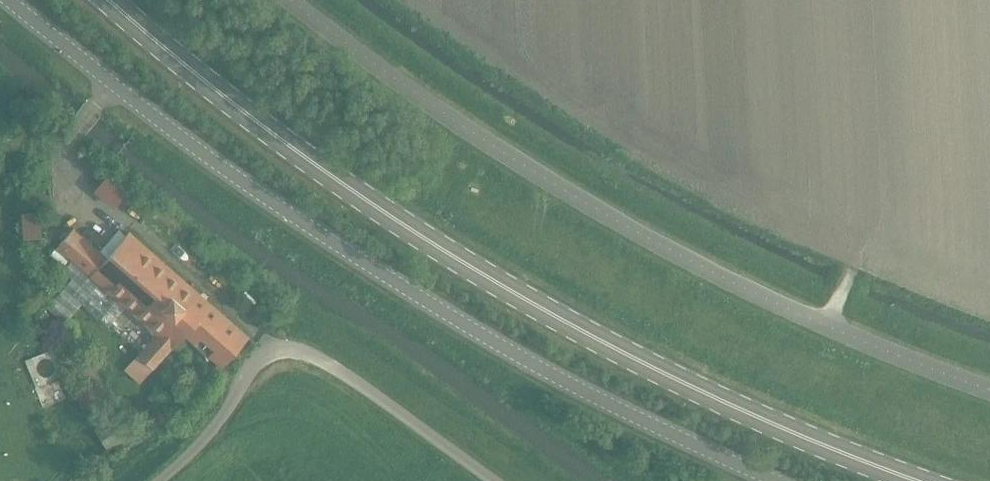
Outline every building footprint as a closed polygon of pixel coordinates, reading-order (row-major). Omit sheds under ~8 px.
[(41,208),(22,210),(25,236),(45,234),(41,208)] [(64,322),(82,303),(100,319),(108,326),(125,306),(156,333),(125,369),(140,382),(184,332),(221,365),(246,335),(129,232),(107,257),(74,228),(59,244),(60,249),(73,260),(64,271),(73,278),(46,307),(64,322)] [(105,451),(130,434),(134,431),(124,418),(104,433),(96,439),(105,451)]
